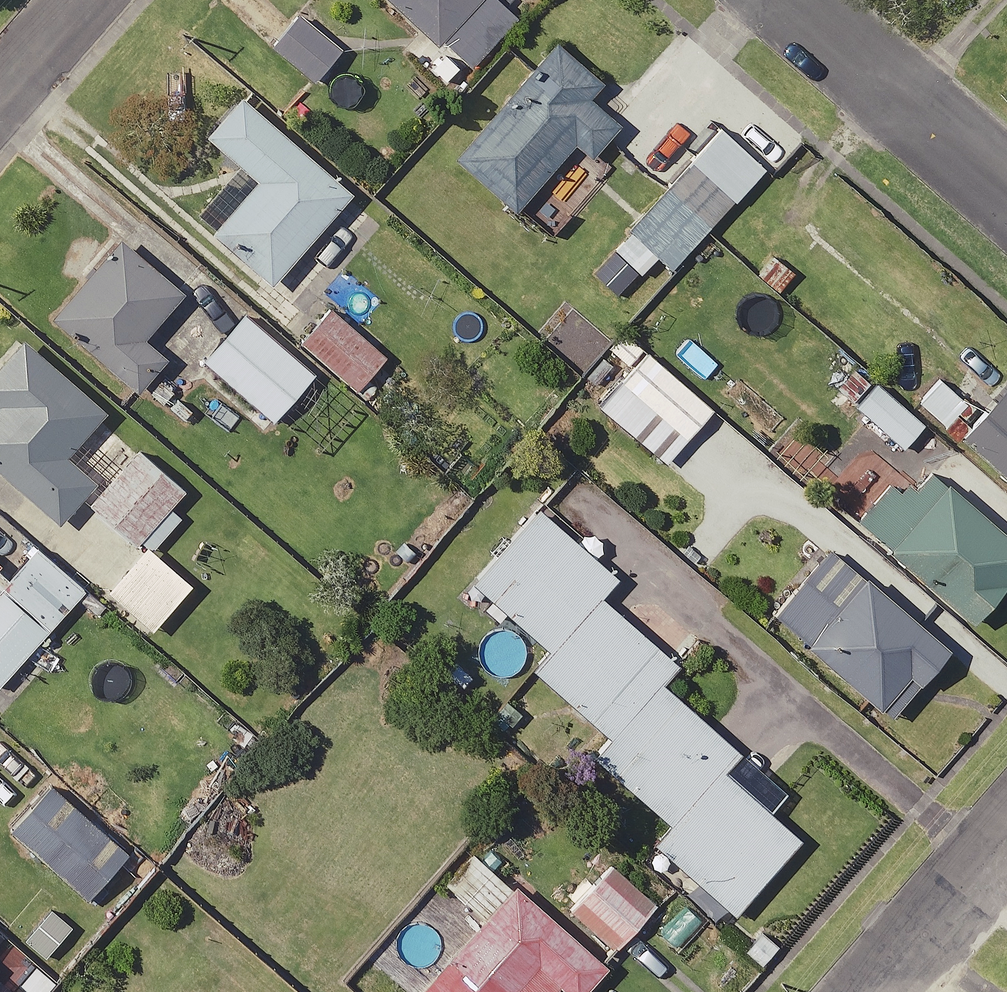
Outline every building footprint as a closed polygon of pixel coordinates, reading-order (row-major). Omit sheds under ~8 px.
[(438,46),(481,0),(388,0),(438,46)] [(342,51),(299,16),(272,47),(315,83),(342,51)] [(559,46),(455,159),(515,214),(576,147),(590,160),(620,127),(589,99),(602,85),(559,46)] [(354,194),(240,99),(206,139),(255,181),(209,236),(274,290),(354,194)] [(765,170),(719,129),(626,230),(671,271),(765,170)] [(184,293),(119,239),(51,320),(141,395),(171,359),(146,338),(184,293)] [(387,357),(330,309),(301,343),(358,391),(387,357)] [(313,374),(244,317),(204,364),(274,422),(313,374)] [(24,341),(0,367),(0,473),(59,526),(96,484),(66,456),(104,413),(24,341)] [(713,409),(647,354),(600,409),(667,465),(713,409)] [(972,411),(942,382),(922,403),(952,432),(972,411)] [(925,423),(876,383),(856,407),(905,447),(925,423)] [(960,439),(1006,481),(1006,388),(960,439)] [(187,488),(143,449),(91,506),(136,546),(187,488)] [(946,484),(887,550),(970,624),(1006,584),(1006,539),(946,484)] [(616,580),(535,512),(472,587),(553,654),(601,597),(616,580)] [(41,543),(0,589),(0,685),(89,586),(41,543)] [(194,585),(150,546),(109,592),(152,631),(194,585)] [(859,575),(829,550),(773,617),(803,642),(859,575)] [(950,649),(865,578),(806,647),(881,710),(908,678),(919,687),(950,649)] [(676,660),(601,597),(553,654),(535,676),(609,739),(657,682),(676,660)] [(740,751),(657,682),(609,739),(589,762),(672,831),(722,771),(740,751)] [(802,838),(722,771),(672,831),(655,851),(734,917),(802,838)] [(132,851),(52,783),(10,831),(90,899),(132,851)] [(571,911),(613,949),(657,900),(615,863),(571,911)] [(515,887),(420,991),(553,991),(558,986),(566,991),(589,991),(608,970),(515,887)] [(777,945),(762,933),(747,951),(763,963),(777,945)]
